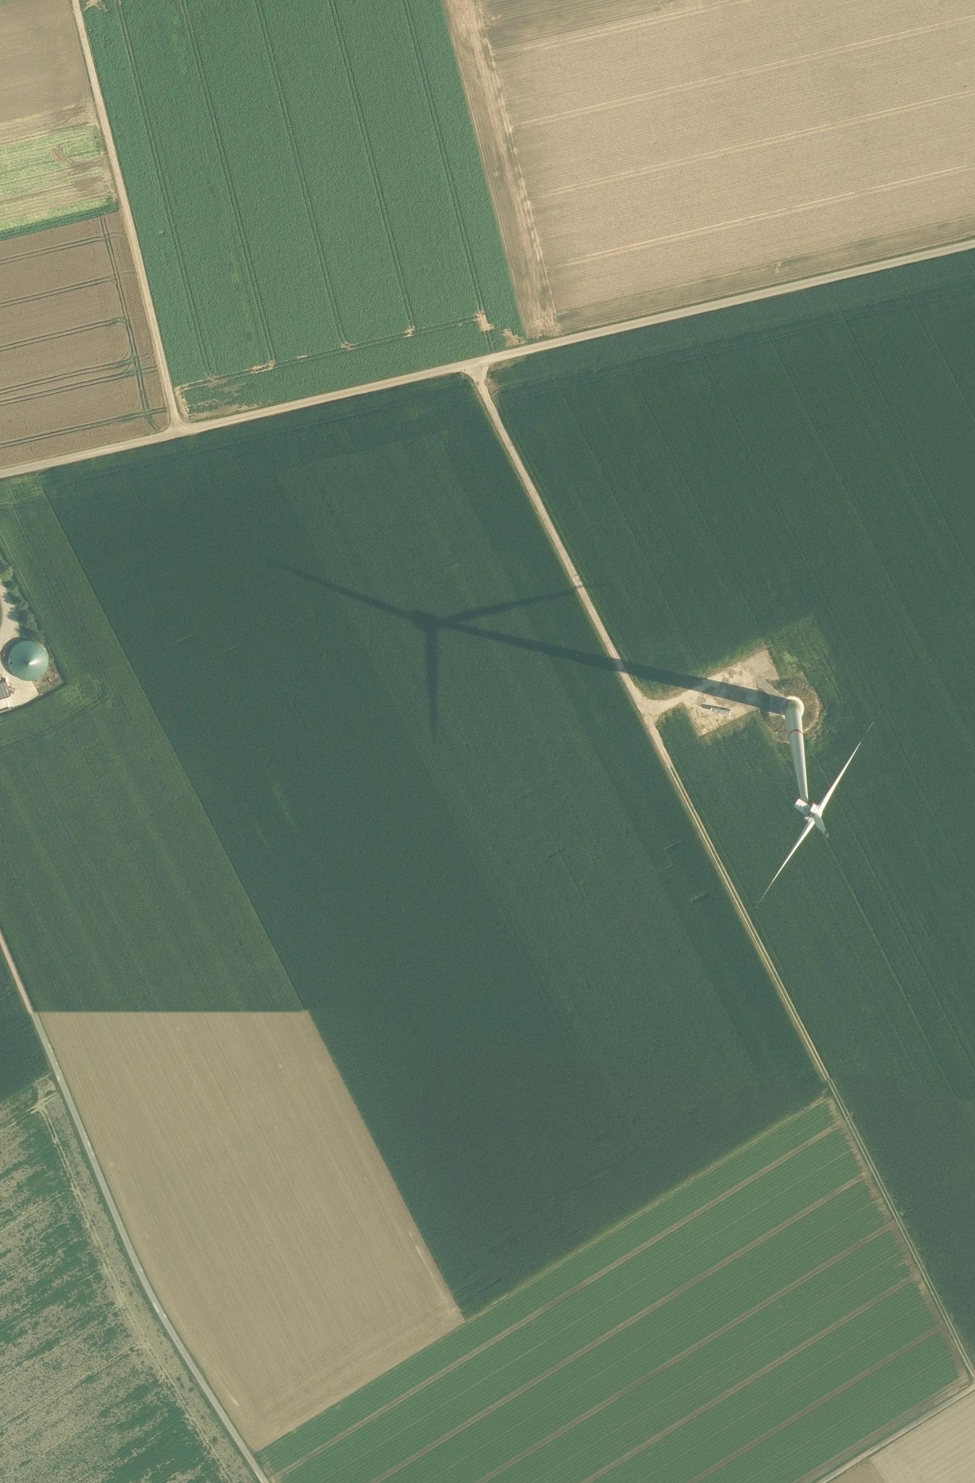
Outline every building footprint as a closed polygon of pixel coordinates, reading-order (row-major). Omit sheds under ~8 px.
[(34,640),(30,639),(25,640),(20,641),(16,644),(13,647),(10,651),(9,656),(9,660),(10,665),(12,670),(15,673),(18,676),(23,678),(27,679),(32,679),(37,677),(41,675),(44,671),(47,667),(48,663),(48,658),(48,653),(46,649),(43,645),(39,642),(34,640)] [(11,693),(6,678),(0,680),(0,697),(11,693)]
